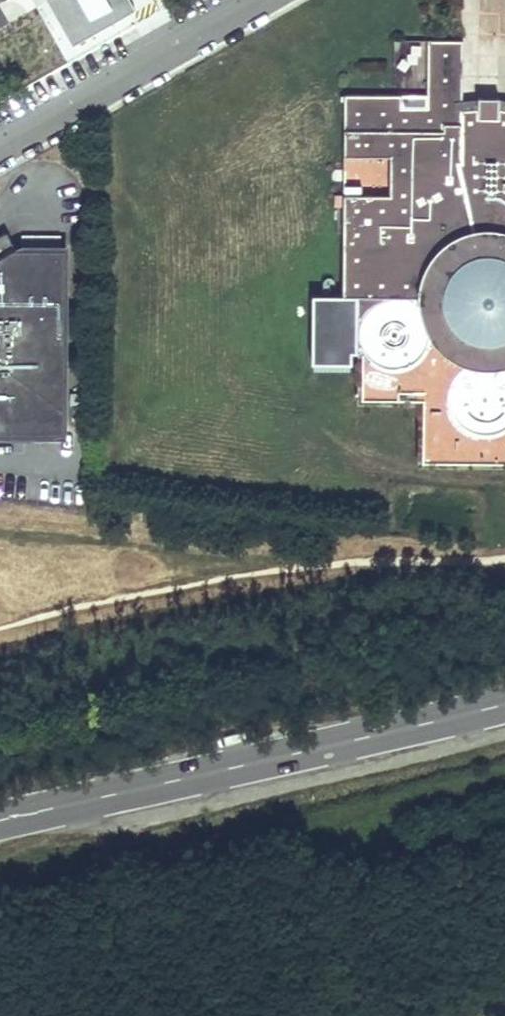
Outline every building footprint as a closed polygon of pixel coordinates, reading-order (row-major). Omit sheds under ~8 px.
[(494,110),(494,97),(472,97),(473,109),(458,110),(458,41),(422,42),(422,109),(397,109),(397,96),(339,96),(339,157),(385,157),(385,196),(339,196),(339,296),(353,296),(353,352),(359,352),(359,400),(420,400),(420,461),(504,462),(504,111),(494,110)] [(2,212),(0,213),(0,407),(63,411),(61,229),(12,229),(2,212)]
